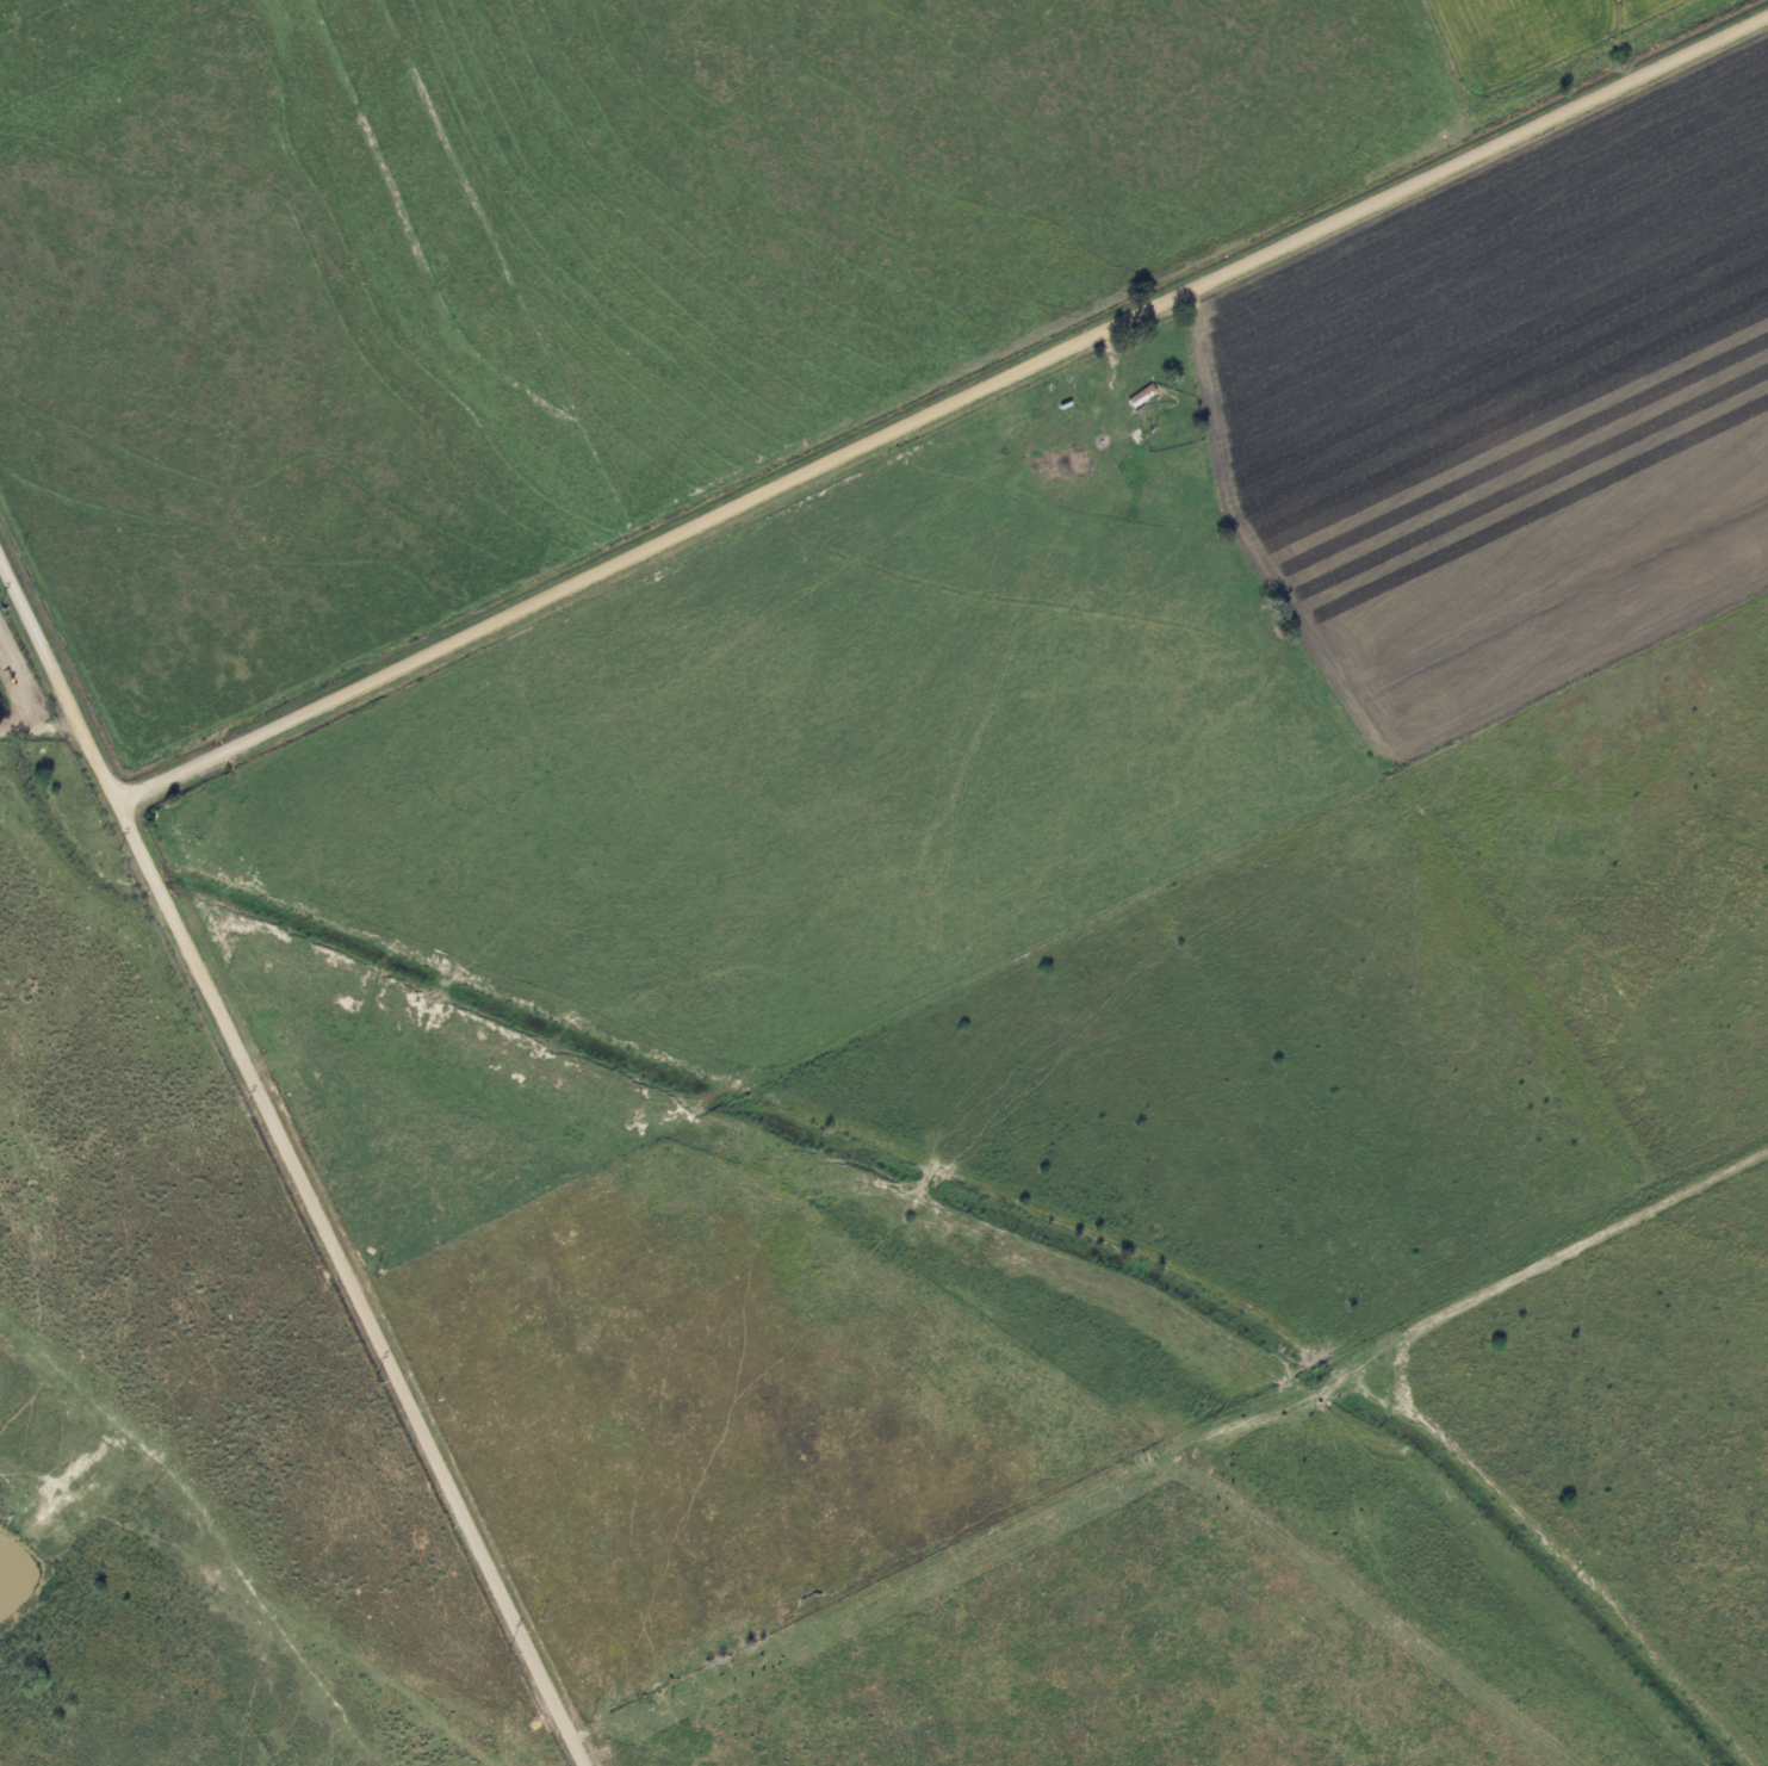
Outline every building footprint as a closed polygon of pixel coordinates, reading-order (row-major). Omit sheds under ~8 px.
[(1152,392),(1146,385),(1125,401),(1131,408),(1152,392)]
